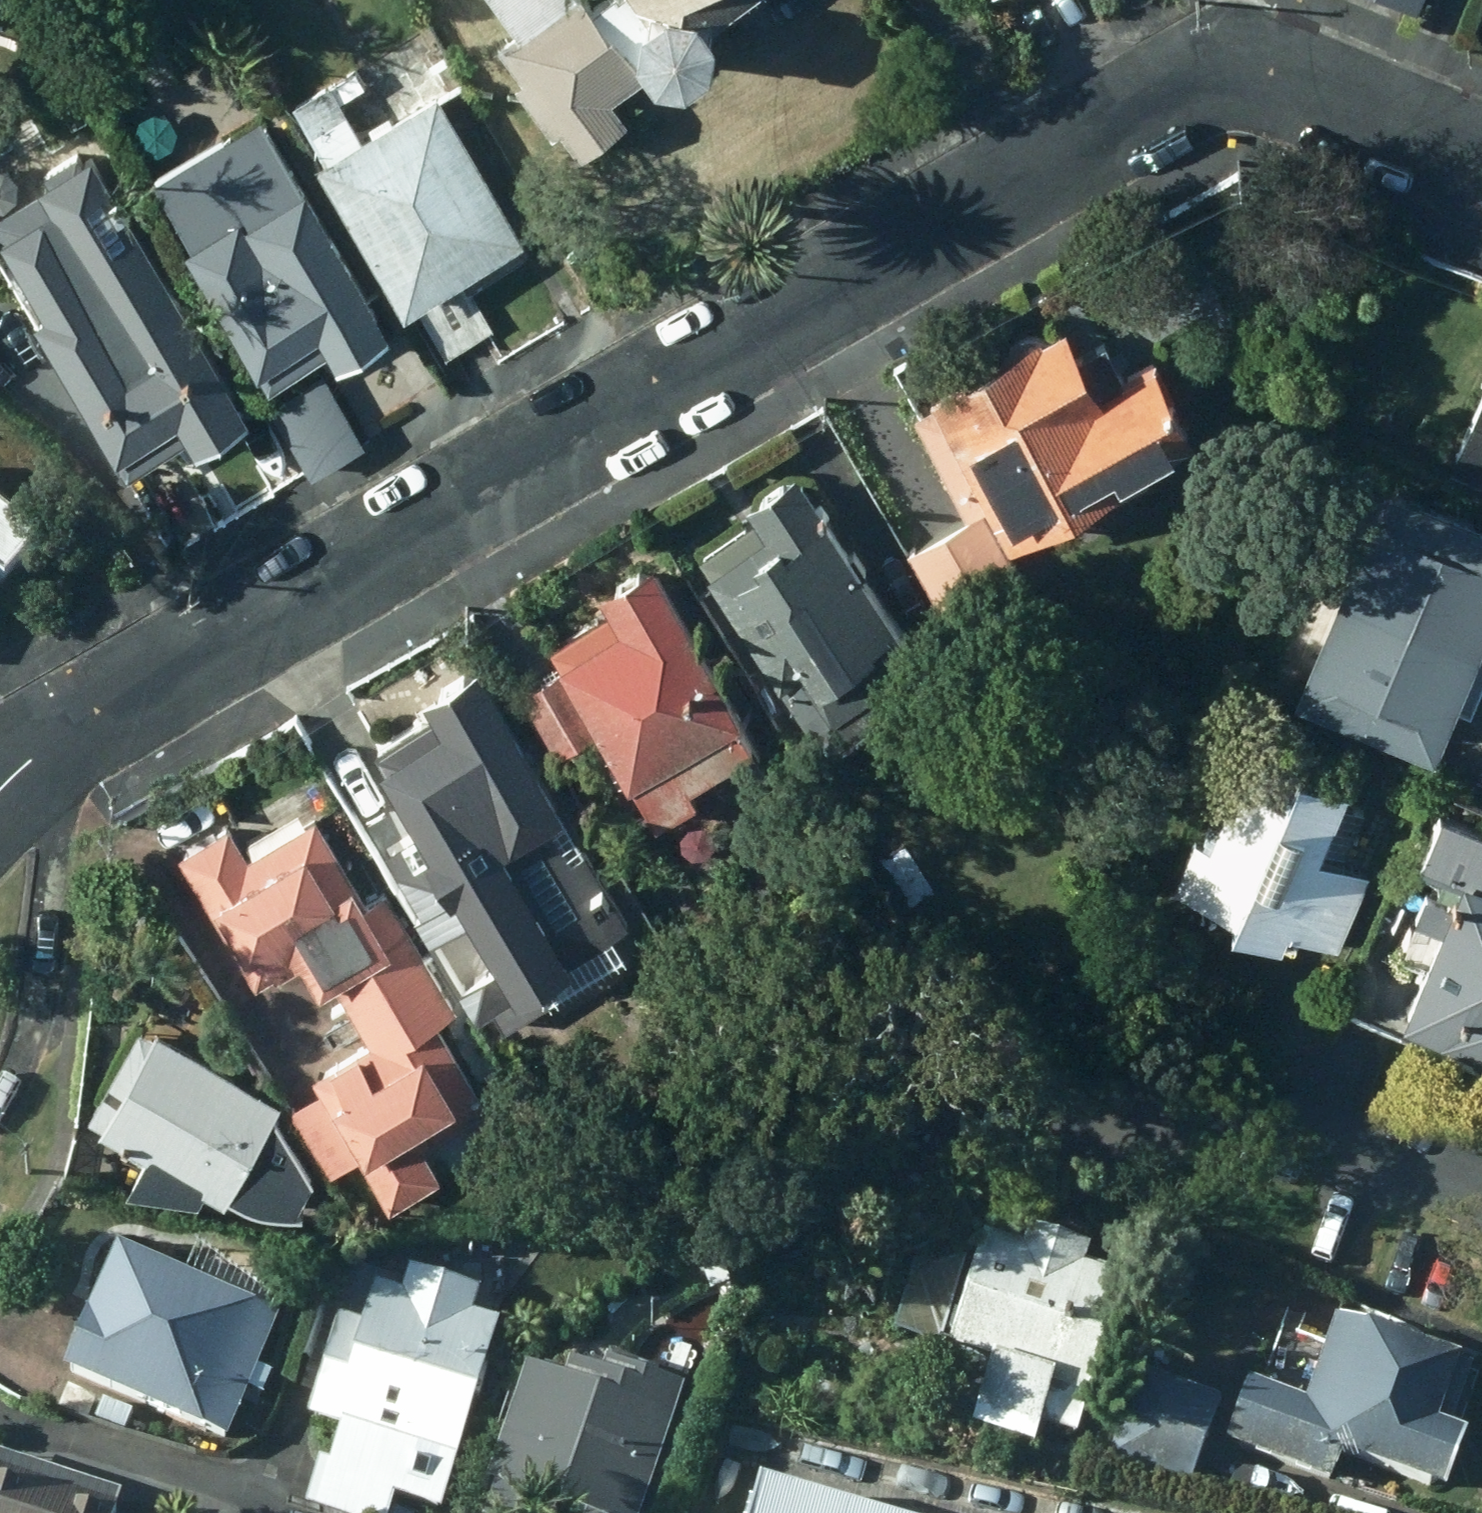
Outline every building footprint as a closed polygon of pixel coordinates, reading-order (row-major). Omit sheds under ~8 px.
[(515,27),(495,42),(520,76),(512,82),(534,112),(543,105),(579,153),(625,120),(606,96),(640,71),(587,0),(494,0),(515,27)] [(596,2),(643,67),(681,74),(703,58),(708,27),(740,0),(599,0),(596,2)] [(1416,9),(1419,0),(1394,0),(1416,9)] [(520,236),(434,91),(359,134),(327,80),(288,103),(319,156),(313,160),(401,307),(411,301),(443,356),(491,327),(470,293),(528,259),(515,239),(520,236)] [(385,331),(258,116),(219,137),(209,121),(144,158),(154,175),(149,177),(187,242),(181,245),(264,385),(324,349),(331,363),(385,331)] [(244,416),(107,186),(37,226),(77,290),(28,319),(121,471),(133,464),(171,529),(206,509),(168,444),(183,434),(191,448),(244,416)] [(1037,333),(907,405),(962,508),(982,498),(1006,543),(1136,471),(1131,465),(1192,431),(1152,358),(1122,373),(1104,339),(1078,353),(1063,328),(1040,341),(1037,333)] [(321,372),(266,403),(306,475),(362,443),(321,372)] [(1447,465),(1481,481),(1481,387),(1447,465)] [(928,673),(793,471),(742,504),(752,519),(697,555),(823,744),(928,673)] [(1333,591),(1476,652),(1481,638),(1481,523),(1381,479),(1333,591)] [(1020,580),(978,507),(903,553),(945,623),(1020,580)] [(32,545),(0,519),(0,591),(32,545)] [(739,715),(650,563),(597,594),(605,609),(548,642),(652,820),(694,796),(685,779),(747,742),(732,718),(739,715)] [(1432,754),(1476,652),(1333,591),(1289,693),(1432,754)] [(625,925),(473,667),(420,698),(428,711),(370,745),(381,762),(376,765),(424,849),(420,851),(445,895),(412,915),(473,1018),(489,1010),(499,1026),(620,954),(608,935),(625,925)] [(598,736),(558,668),(509,695),(549,764),(598,736)] [(1336,953),(1368,875),(1320,852),(1349,782),(1253,741),(1208,847),(1190,839),(1168,891),(1231,917),(1227,924),(1279,946),(1285,931),(1336,953)] [(313,990),(331,980),(409,934),(383,889),(360,902),(312,818),(302,824),(294,811),(237,844),(227,826),(175,854),(253,987),(297,962),(313,990)] [(1437,811),(1416,864),(1438,874),(1433,888),(1453,896),(1450,906),(1423,894),(1411,920),(1439,931),(1401,1018),(1481,1053),(1481,831),(1437,811)] [(452,1009),(409,934),(331,980),(367,1044),(308,1077),(318,1094),(287,1111),(325,1177),(356,1158),(386,1210),(516,1127),(497,1096),(482,1106),(429,1023),(452,1009)] [(269,1118),(277,1103),(154,1033),(152,1037),(136,1028),(86,1116),(99,1124),(96,1129),(140,1154),(119,1191),(193,1201),(200,1189),(220,1201),(226,1193),(252,1208),(290,1210),(308,1179),(269,1118)] [(1029,1260),(979,1244),(944,1360),(986,1373),(981,1390),(1044,1409),(1052,1384),(1067,1389),(1064,1399),(1090,1407),(1127,1289),(1080,1275),(1085,1255),(1035,1240),(1029,1260)] [(275,1322),(112,1254),(58,1377),(62,1379),(49,1408),(83,1422),(94,1396),(222,1449),(275,1322)] [(496,1328),(469,1320),(476,1295),(409,1274),(401,1298),(372,1289),(359,1331),(334,1323),(304,1423),(337,1434),(326,1470),(314,1465),(300,1509),(312,1512),(385,1512),(389,1499),(433,1512),(439,1512),(496,1328)] [(1450,1436),(1474,1374),(1332,1321),(1301,1408),(1248,1388),(1225,1448),(1332,1487),(1342,1462),(1443,1498),(1465,1441),(1450,1436)] [(521,1373),(482,1492),(549,1512),(640,1512),(669,1424),(625,1410),(633,1388),(567,1366),(560,1388),(521,1373)] [(1189,1486),(1218,1402),(1139,1374),(1110,1456),(1189,1486)] [(130,1414),(100,1402),(92,1424),(121,1436),(130,1414)] [(117,1497),(0,1460),(0,1512),(112,1512),(117,1497)] [(753,1500),(750,1512),(799,1512),(753,1500)]
